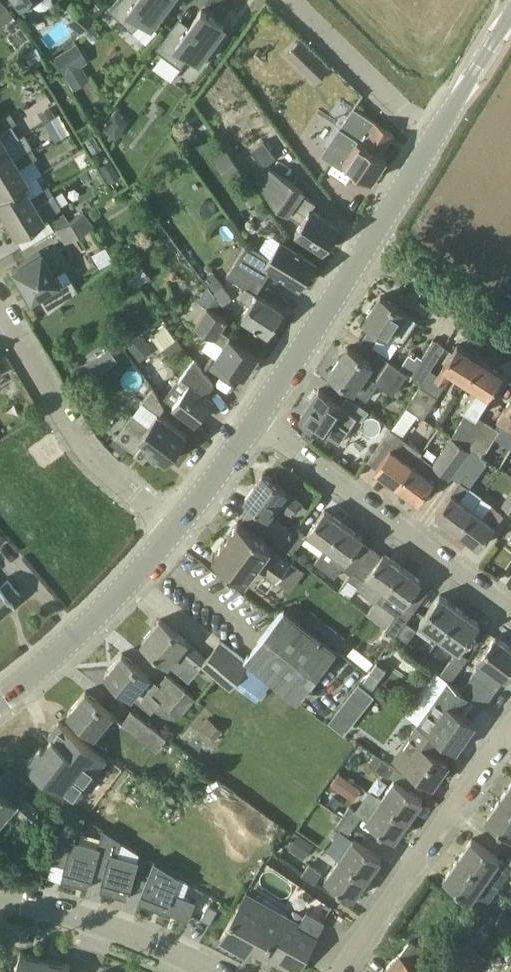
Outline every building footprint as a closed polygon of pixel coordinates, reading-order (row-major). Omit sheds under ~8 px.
[(29,1),(34,7),(39,9),(45,8),(49,5),(51,0),(14,0),(20,7),(29,1)] [(107,1),(106,0),(89,0),(87,2),(95,12),(107,1)] [(110,10),(133,31),(144,19),(152,25),(153,24),(157,27),(173,10),(167,4),(170,0),(119,0),(110,10)] [(219,33),(224,26),(201,9),(190,25),(179,16),(156,48),(182,67),(191,54),(199,60),(204,53),(207,59),(209,57),(212,56),(214,54),(216,52),(218,50),(220,47),(221,45),(223,42),(224,39),(225,36),(225,33),(219,33)] [(54,58),(65,74),(80,65),(87,60),(76,44),(54,58)] [(316,55),(303,68),(317,81),(330,68),(316,55)] [(204,80),(223,101),(245,81),(225,60),(204,80)] [(12,76),(5,64),(0,67),(0,83),(12,76)] [(224,134),(244,119),(235,106),(214,120),(224,134)] [(43,122),(52,118),(55,116),(50,107),(39,114),(43,122)] [(381,154),(394,134),(394,133),(354,108),(341,128),(344,131),(338,140),(351,148),(343,160),(373,180),(387,158),(381,154)] [(124,116),(116,110),(102,129),(116,140),(125,127),(120,123),(124,116)] [(13,118),(10,113),(0,119),(0,126),(13,118)] [(52,118),(62,136),(69,133),(58,114),(55,116),(52,118)] [(14,141),(18,138),(10,125),(16,122),(13,118),(0,126),(0,149),(7,145),(14,141)] [(185,125),(174,133),(182,142),(192,135),(185,125)] [(259,183),(263,188),(277,207),(289,214),(301,222),(295,230),(326,247),(328,244),(330,245),(335,236),(333,235),(340,226),(312,210),(316,202),(302,193),(305,189),(278,171),(284,160),(280,153),(276,156),(264,139),(251,148),(264,167),(267,164),(270,166),(259,183)] [(34,152),(31,148),(22,153),(14,141),(7,145),(0,149),(0,173),(34,152)] [(22,184),(27,181),(19,168),(37,157),(34,152),(0,173),(0,196),(10,190),(11,191),(22,184)] [(109,183),(120,176),(110,159),(98,166),(109,183)] [(51,190),(48,186),(30,196),(22,184),(11,191),(10,190),(0,196),(0,212),(4,218),(51,190)] [(61,207),(53,193),(51,190),(4,218),(15,237),(44,219),(43,218),(53,212),(61,207)] [(85,212),(92,220),(100,214),(94,206),(85,212)] [(43,218),(44,219),(47,217),(54,229),(56,228),(69,221),(64,212),(56,217),(53,212),(43,218)] [(93,224),(84,212),(69,221),(56,228),(64,241),(93,224)] [(142,231),(155,231),(156,214),(142,213),(142,231)] [(282,239),(271,255),(248,241),(237,259),(266,278),(273,267),(300,284),(315,260),(282,239)] [(36,295),(47,313),(60,302),(77,289),(65,269),(55,275),(40,249),(27,257),(28,258),(11,268),(29,299),(36,295)] [(257,293),(266,278),(237,259),(227,275),(246,288),(240,298),(250,304),(243,315),(270,333),(284,310),(257,293)] [(142,266),(132,274),(140,285),(150,276),(142,266)] [(223,284),(214,291),(224,304),(225,304),(233,298),(223,284)] [(422,321),(381,294),(364,320),(372,325),(363,339),(377,348),(385,334),(405,347),(422,321)] [(227,319),(207,305),(194,324),(222,343),(214,355),(245,376),(259,353),(229,333),(221,327),(227,319)] [(157,349),(176,342),(170,325),(150,332),(157,349)] [(140,360),(153,350),(141,336),(129,346),(140,360)] [(411,374),(423,382),(431,369),(445,346),(433,339),(411,374)] [(443,369),(436,380),(445,385),(452,374),(465,383),(480,359),(458,346),(443,369)] [(380,352),(379,352),(372,363),(348,347),(330,373),(367,399),(378,383),(393,393),(408,372),(389,360),(380,352)] [(101,351),(87,362),(97,376),(111,365),(101,351)] [(195,358),(165,398),(196,422),(211,402),(204,397),(214,383),(195,358)] [(450,436),(467,448),(485,420),(476,415),(502,374),(480,359),(465,383),(476,389),(464,408),(467,410),(450,436)] [(407,407),(424,418),(438,396),(421,385),(407,407)] [(154,386),(154,387),(134,412),(134,411),(125,422),(126,423),(115,436),(143,458),(147,453),(153,457),(157,453),(168,462),(178,450),(175,448),(186,435),(159,414),(165,407),(154,386)] [(358,416),(363,419),(369,411),(348,396),(343,404),(319,389),(301,415),(311,422),(320,428),(340,442),(358,416)] [(498,420),(506,425),(510,428),(510,399),(498,420)] [(470,449),(484,457),(500,430),(485,420),(467,448),(470,450),(470,449)] [(311,440),(320,428),(311,422),(302,434),(311,440)] [(391,429),(379,445),(388,452),(375,469),(397,485),(421,453),(407,443),(408,442),(391,429)] [(433,462),(421,453),(397,485),(418,501),(435,479),(441,471),(450,477),(451,475),(470,450),(467,448),(450,436),(433,462)] [(470,449),(470,450),(451,475),(460,482),(452,493),(437,514),(458,529),(473,508),(461,499),(488,459),(484,457),(470,449)] [(244,515),(283,544),(293,531),(271,515),(277,506),(291,515),(302,501),(263,472),(244,498),(252,504),(244,515)] [(501,501),(510,508),(510,486),(501,501)] [(473,508),(458,529),(479,545),(503,512),(495,506),(495,505),(483,496),(473,508)] [(326,546),(343,523),(325,510),(308,533),(316,539),(326,546)] [(256,566),(276,581),(291,560),(239,520),(213,555),(246,580),(256,566)] [(314,562),(344,584),(360,563),(350,555),(363,538),(343,523),(326,546),(314,562)] [(293,531),(283,544),(282,546),(292,554),(306,535),(296,527),(293,531)] [(360,563),(344,584),(341,589),(350,597),(357,588),(375,603),(378,600),(402,567),(384,553),(381,556),(370,547),(370,548),(371,549),(360,563)] [(421,581),(402,567),(378,600),(396,614),(386,626),(396,634),(406,621),(410,615),(401,608),(404,604),(421,581)] [(12,601),(10,598),(18,592),(6,578),(0,584),(0,611),(12,601)] [(439,595),(419,623),(439,637),(459,610),(439,595)] [(244,659),(272,681),(303,705),(343,655),(337,650),(302,622),(285,608),(244,659)] [(302,622),(337,650),(346,639),(347,637),(312,610),(302,622)] [(479,624),(459,610),(439,637),(457,650),(441,672),(451,680),(468,657),(460,651),(479,624)] [(202,665),(230,688),(235,682),(257,700),(272,681),(244,659),(220,640),(207,657),(161,618),(141,641),(169,665),(180,653),(198,669),(202,665)] [(416,629),(406,621),(396,634),(407,642),(416,629)] [(474,701),(483,707),(505,678),(510,670),(510,647),(495,635),(478,659),(481,661),(460,691),(474,701)] [(346,639),(337,650),(343,655),(344,654),(367,672),(375,661),(346,639)] [(105,673),(133,697),(150,676),(122,653),(105,673)] [(168,674),(160,684),(161,686),(153,695),(160,701),(159,702),(169,711),(187,691),(168,674)] [(418,723),(419,723),(449,744),(457,750),(476,722),(465,714),(474,701),(460,691),(447,682),(418,723)] [(360,684),(329,721),(344,734),(375,697),(360,684)] [(96,735),(113,714),(85,691),(68,712),(96,735)] [(131,710),(121,725),(156,751),(167,737),(131,710)] [(215,739),(223,729),(208,717),(200,726),(215,739)] [(40,753),(31,765),(81,799),(90,787),(73,775),(94,745),(61,723),(51,737),(57,741),(46,757),(40,753)] [(441,756),(449,744),(419,723),(395,757),(433,784),(449,762),(441,756)] [(396,767),(383,758),(376,768),(389,778),(396,767)] [(6,768),(0,775),(0,822),(14,808),(29,822),(40,810),(24,794),(33,783),(6,768)] [(340,773),(332,784),(338,789),(342,788),(348,787),(351,781),(340,773)] [(423,799),(394,778),(380,798),(408,819),(423,799)] [(500,800),(510,807),(510,783),(500,800)] [(394,839),(408,819),(380,798),(365,819),(394,839)] [(500,800),(486,820),(510,837),(510,807),(500,800)] [(350,805),(342,817),(355,826),(362,815),(350,805)] [(88,818),(70,807),(54,862),(65,866),(64,871),(94,880),(96,874),(103,850),(99,849),(81,844),(88,818)] [(348,835),(355,826),(342,817),(335,826),(348,835)] [(119,855),(123,840),(105,829),(99,849),(103,850),(96,874),(104,876),(104,877),(103,882),(133,891),(141,861),(119,855)] [(299,833),(295,831),(294,832),(285,845),(289,847),(289,848),(304,859),(314,844),(299,833)] [(352,837),(338,857),(367,877),(381,857),(352,837)] [(458,859),(499,888),(510,872),(510,873),(510,856),(509,855),(505,862),(500,859),(472,839),(458,859)] [(353,898),(367,877),(338,857),(324,877),(353,898)] [(485,908),(499,888),(458,859),(444,879),(485,908)] [(179,876),(154,860),(145,888),(139,903),(165,912),(165,911),(188,920),(196,901),(172,892),(179,876)] [(309,863),(301,874),(314,883),(322,872),(309,863)] [(145,888),(147,879),(139,877),(136,885),(145,888)] [(245,896),(220,939),(246,954),(252,945),(266,953),(265,955),(296,971),(298,971),(325,921),(306,911),(298,927),(284,920),(288,913),(262,900),(260,904),(245,896)] [(209,904),(201,918),(210,923),(218,910),(209,904)] [(504,909),(493,924),(496,926),(509,935),(510,931),(510,914),(504,909)] [(460,965),(462,963),(475,949),(496,926),(493,924),(479,913),(445,952),(460,965)] [(410,941),(400,953),(383,971),(420,971),(421,971),(432,958),(411,940),(410,941)] [(46,959),(20,951),(14,971),(42,971),(46,959)] [(42,971),(68,971),(70,965),(46,959),(42,971)]
